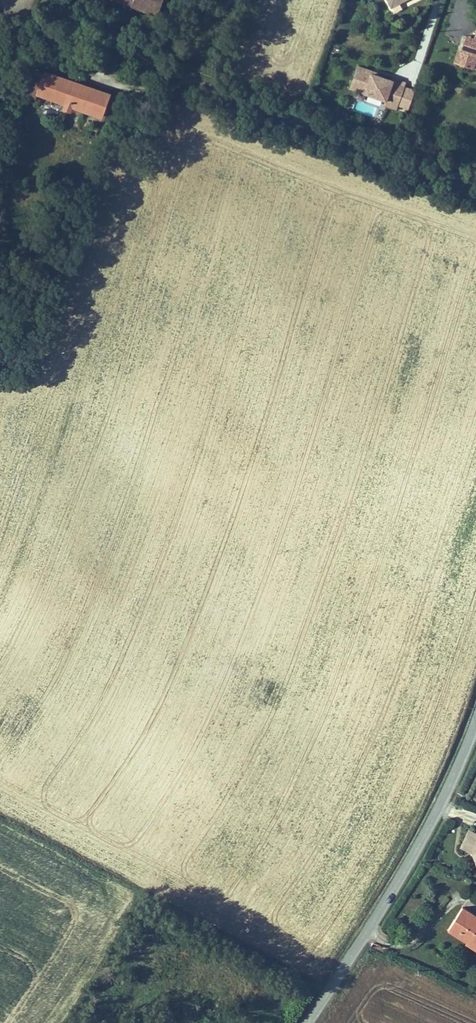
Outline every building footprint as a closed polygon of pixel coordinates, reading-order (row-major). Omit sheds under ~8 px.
[(474,37),(461,43),(455,62),(473,68),(475,59),(475,32),(474,37)] [(474,37),(464,34),(461,43),(474,37)] [(404,86),(406,81),(394,77),(393,78),(370,70),(371,69),(357,64),(349,88),(363,93),(363,91),(385,99),(383,104),(396,109),(397,105),(408,109),(415,89),(404,86)] [(118,95),(51,71),(42,96),(70,107),(68,113),(78,117),(82,110),(110,121),(118,95)] [(461,845),(473,851),(475,860),(475,830),(470,827),(461,845)] [(449,927),(475,944),(475,914),(463,905),(449,927)]
